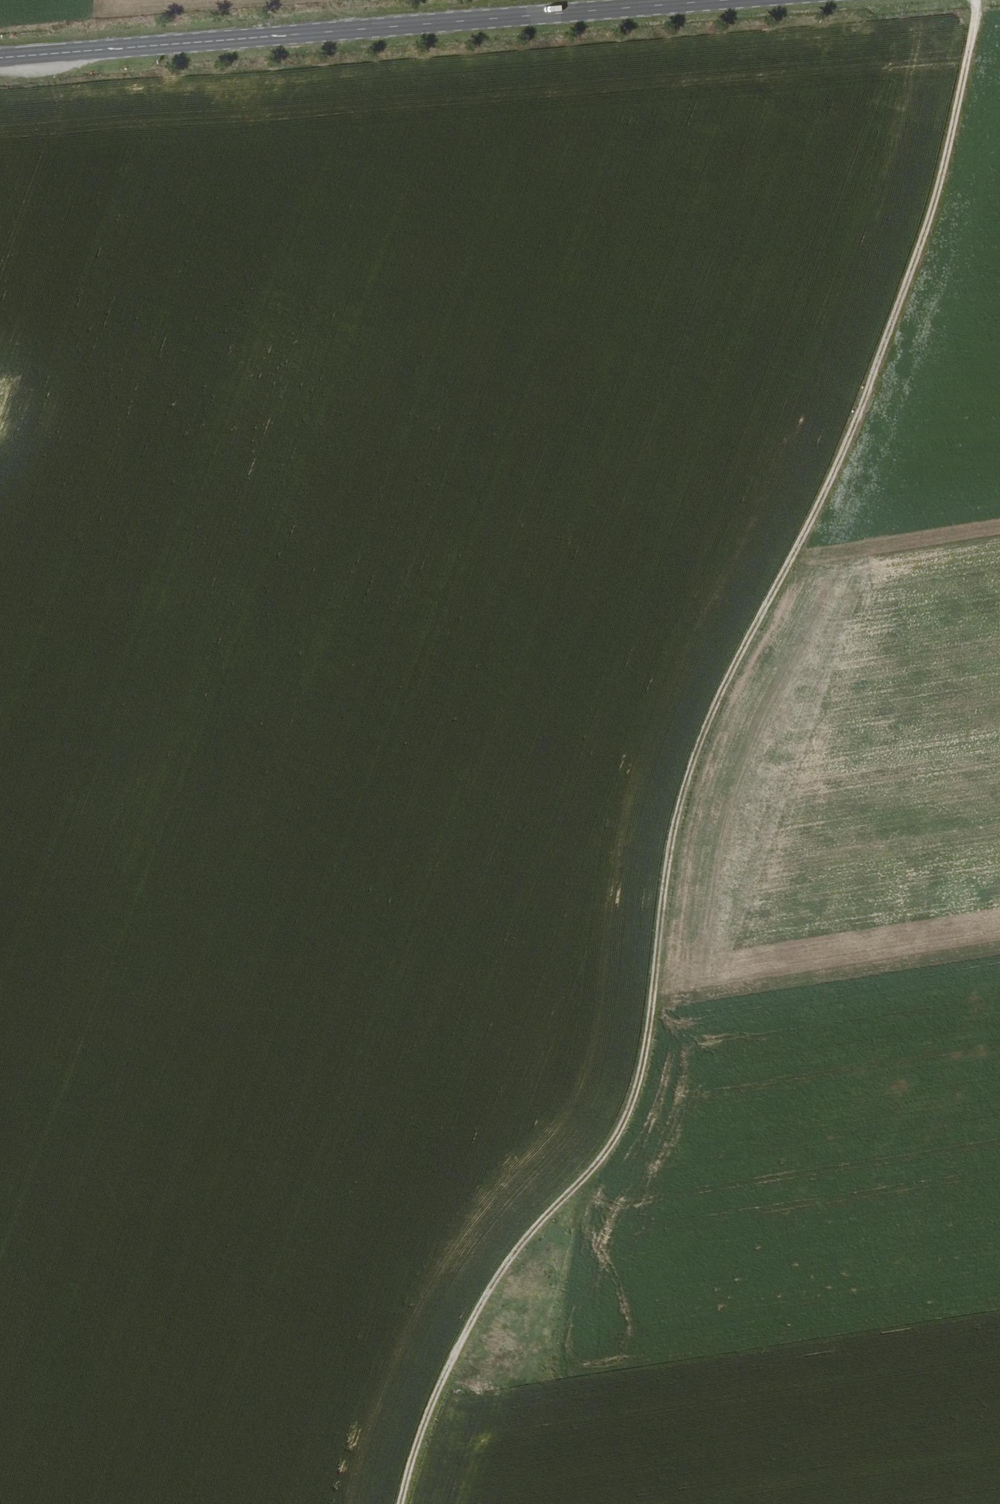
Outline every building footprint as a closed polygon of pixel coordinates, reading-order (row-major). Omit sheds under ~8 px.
[(838,507),(849,495),(841,488),(830,499),(838,507)]
